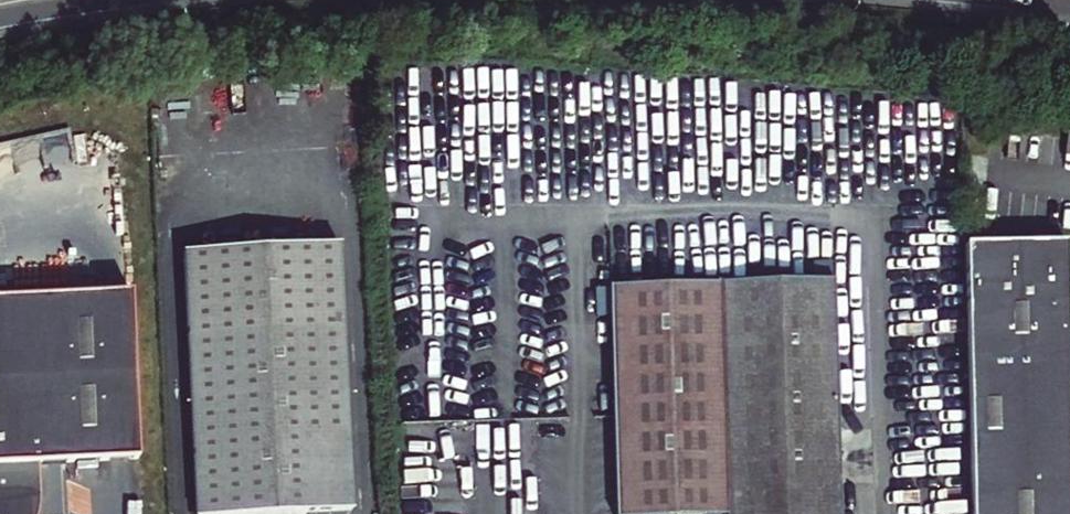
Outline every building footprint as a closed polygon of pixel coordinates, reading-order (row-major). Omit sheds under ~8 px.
[(960,245),(967,513),(1069,513),(1069,475),(1064,242),(960,245)] [(346,513),(336,247),(182,254),(194,513),(331,513),(346,513)] [(620,513),(837,513),(831,287),(614,293),(620,513)] [(6,513),(19,504),(30,493),(28,461),(136,456),(129,290),(0,296),(0,513),(3,513),(6,513)]
